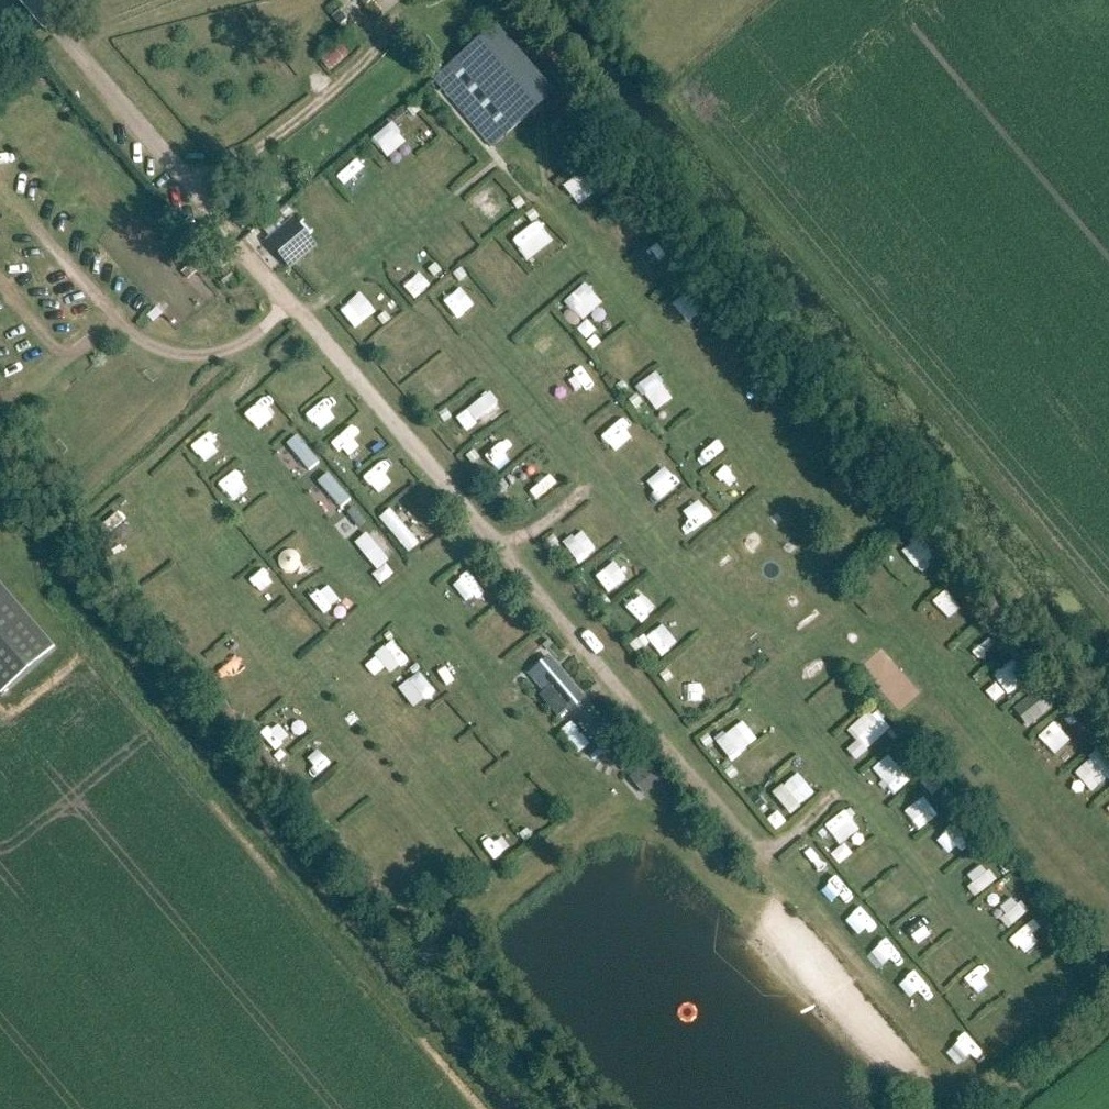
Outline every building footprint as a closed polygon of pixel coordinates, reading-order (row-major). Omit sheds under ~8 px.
[(445,71),(435,80),(492,147),(554,95),(497,27),(445,71)] [(371,139),(387,157),(407,141),(391,123),(371,139)] [(563,189),(580,205),(599,185),(582,168),(563,189)] [(511,239),(525,259),(552,240),(538,220),(511,239)] [(293,224),(266,246),(288,272),(314,250),(293,224)] [(412,294),(428,280),(412,262),(396,277),(412,294)] [(580,321),(602,302),(585,283),(563,301),(580,321)] [(691,287),(672,305),(688,322),(708,304),(691,287)] [(657,371),(636,386),(651,407),(671,392),(657,371)] [(489,391),(467,407),(480,426),(503,410),(489,391)] [(299,433),(287,440),(305,470),(317,463),(299,433)] [(327,472),(317,481),(340,507),(350,499),(327,472)] [(408,552),(418,543),(389,509),(378,518),(408,552)] [(373,570),(392,559),(373,528),(355,540),(373,570)] [(916,539),(902,552),(918,568),(931,555),(916,539)] [(608,592),(626,577),(613,560),(594,575),(608,592)] [(55,650),(0,586),(0,693),(2,696),(55,650)] [(636,650),(648,640),(660,655),(677,642),(661,622),(631,645),(636,650)] [(391,639),(373,654),(390,674),(408,659),(391,639)] [(544,694),(539,699),(557,721),(568,712),(570,715),(586,702),(548,657),(528,675),(544,694)] [(994,672),(1003,692),(1025,682),(1016,662),(994,672)] [(413,708),(434,692),(419,671),(397,687),(413,708)] [(684,708),(703,697),(690,674),(671,685),(684,708)] [(1034,690),(1013,711),(1029,727),(1050,707),(1034,690)] [(847,731),(855,741),(846,749),(855,759),(890,729),(874,709),(847,731)] [(1053,721),(1038,736),(1054,754),(1070,738),(1053,721)] [(728,761),(750,747),(736,725),(714,738),(728,761)] [(564,733),(578,752),(587,745),(573,726),(564,733)] [(895,763),(879,776),(894,793),(909,780),(895,763)] [(649,766),(636,777),(649,793),(663,782),(649,766)] [(1092,797),(1106,785),(1091,766),(1077,778),(1092,797)] [(923,796),(904,810),(918,829),(937,814),(923,796)] [(845,809),(824,825),(839,844),(860,828),(845,809)]
